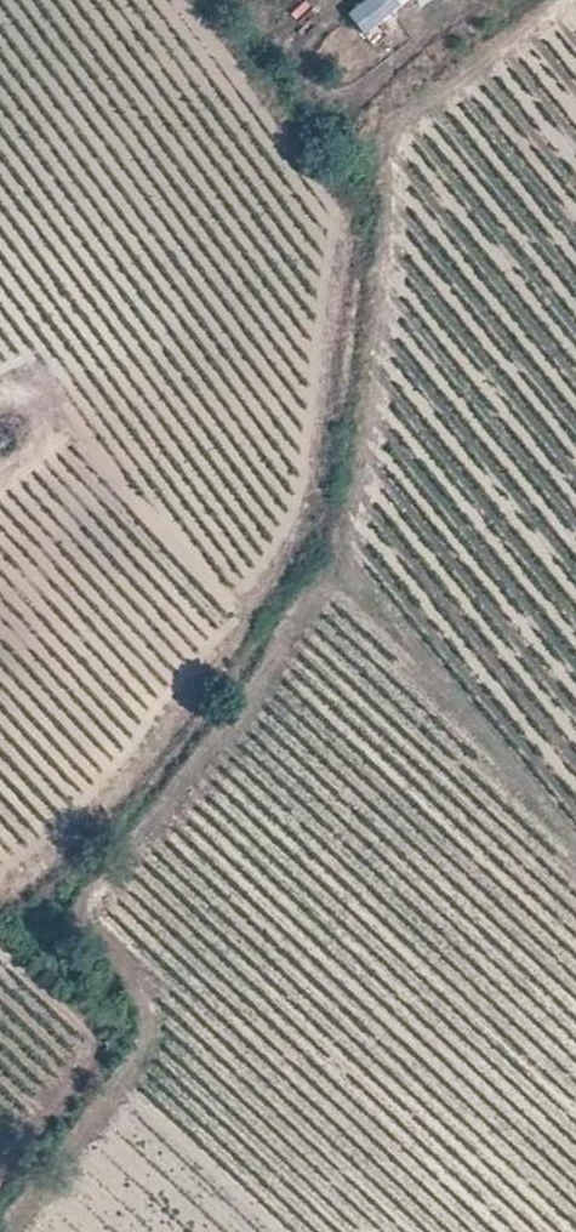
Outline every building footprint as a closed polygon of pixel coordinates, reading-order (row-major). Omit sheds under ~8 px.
[(355,26),(398,3),(397,0),(348,0),(343,3),(355,26)]
